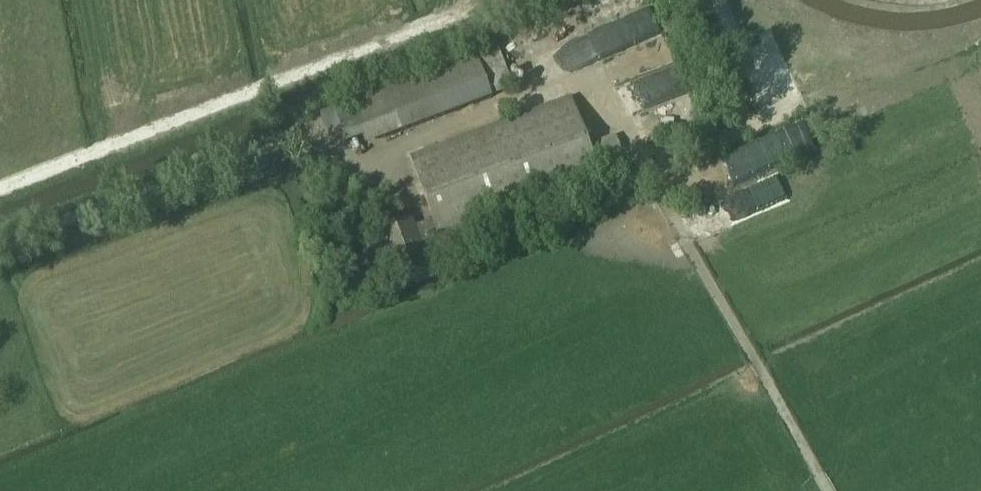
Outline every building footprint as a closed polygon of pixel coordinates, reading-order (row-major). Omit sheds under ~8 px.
[(533,59),(545,84),(650,39),(639,14),(620,22),(612,2),(558,25),(567,44),(533,59)] [(383,87),(355,97),(331,106),(346,147),(363,140),(365,147),(401,134),(492,100),(474,52),(383,86),(383,87)] [(432,222),(414,228),(420,246),(426,244),(428,250),(441,246),(603,186),(596,167),(623,157),(615,136),(588,146),(570,98),(409,158),(432,222)] [(420,246),(414,228),(412,223),(378,235),(396,284),(430,272),(420,246)]
